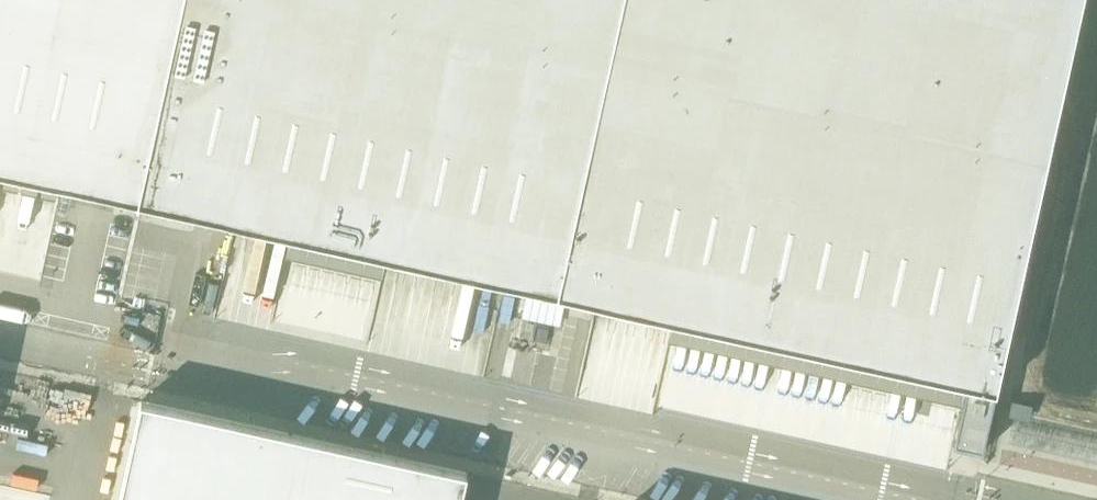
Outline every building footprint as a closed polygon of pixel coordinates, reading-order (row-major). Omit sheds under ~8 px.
[(182,0),(0,0),(0,172),(137,202),(138,202),(182,0)] [(621,0),(182,0),(138,202),(139,203),(556,295),(557,295),(621,0)] [(1082,0),(621,0),(557,295),(558,295),(962,385),(995,391),(1082,0)] [(982,459),(995,391),(962,385),(949,453),(982,459)] [(467,471),(141,399),(119,499),(461,499),(467,471)]
